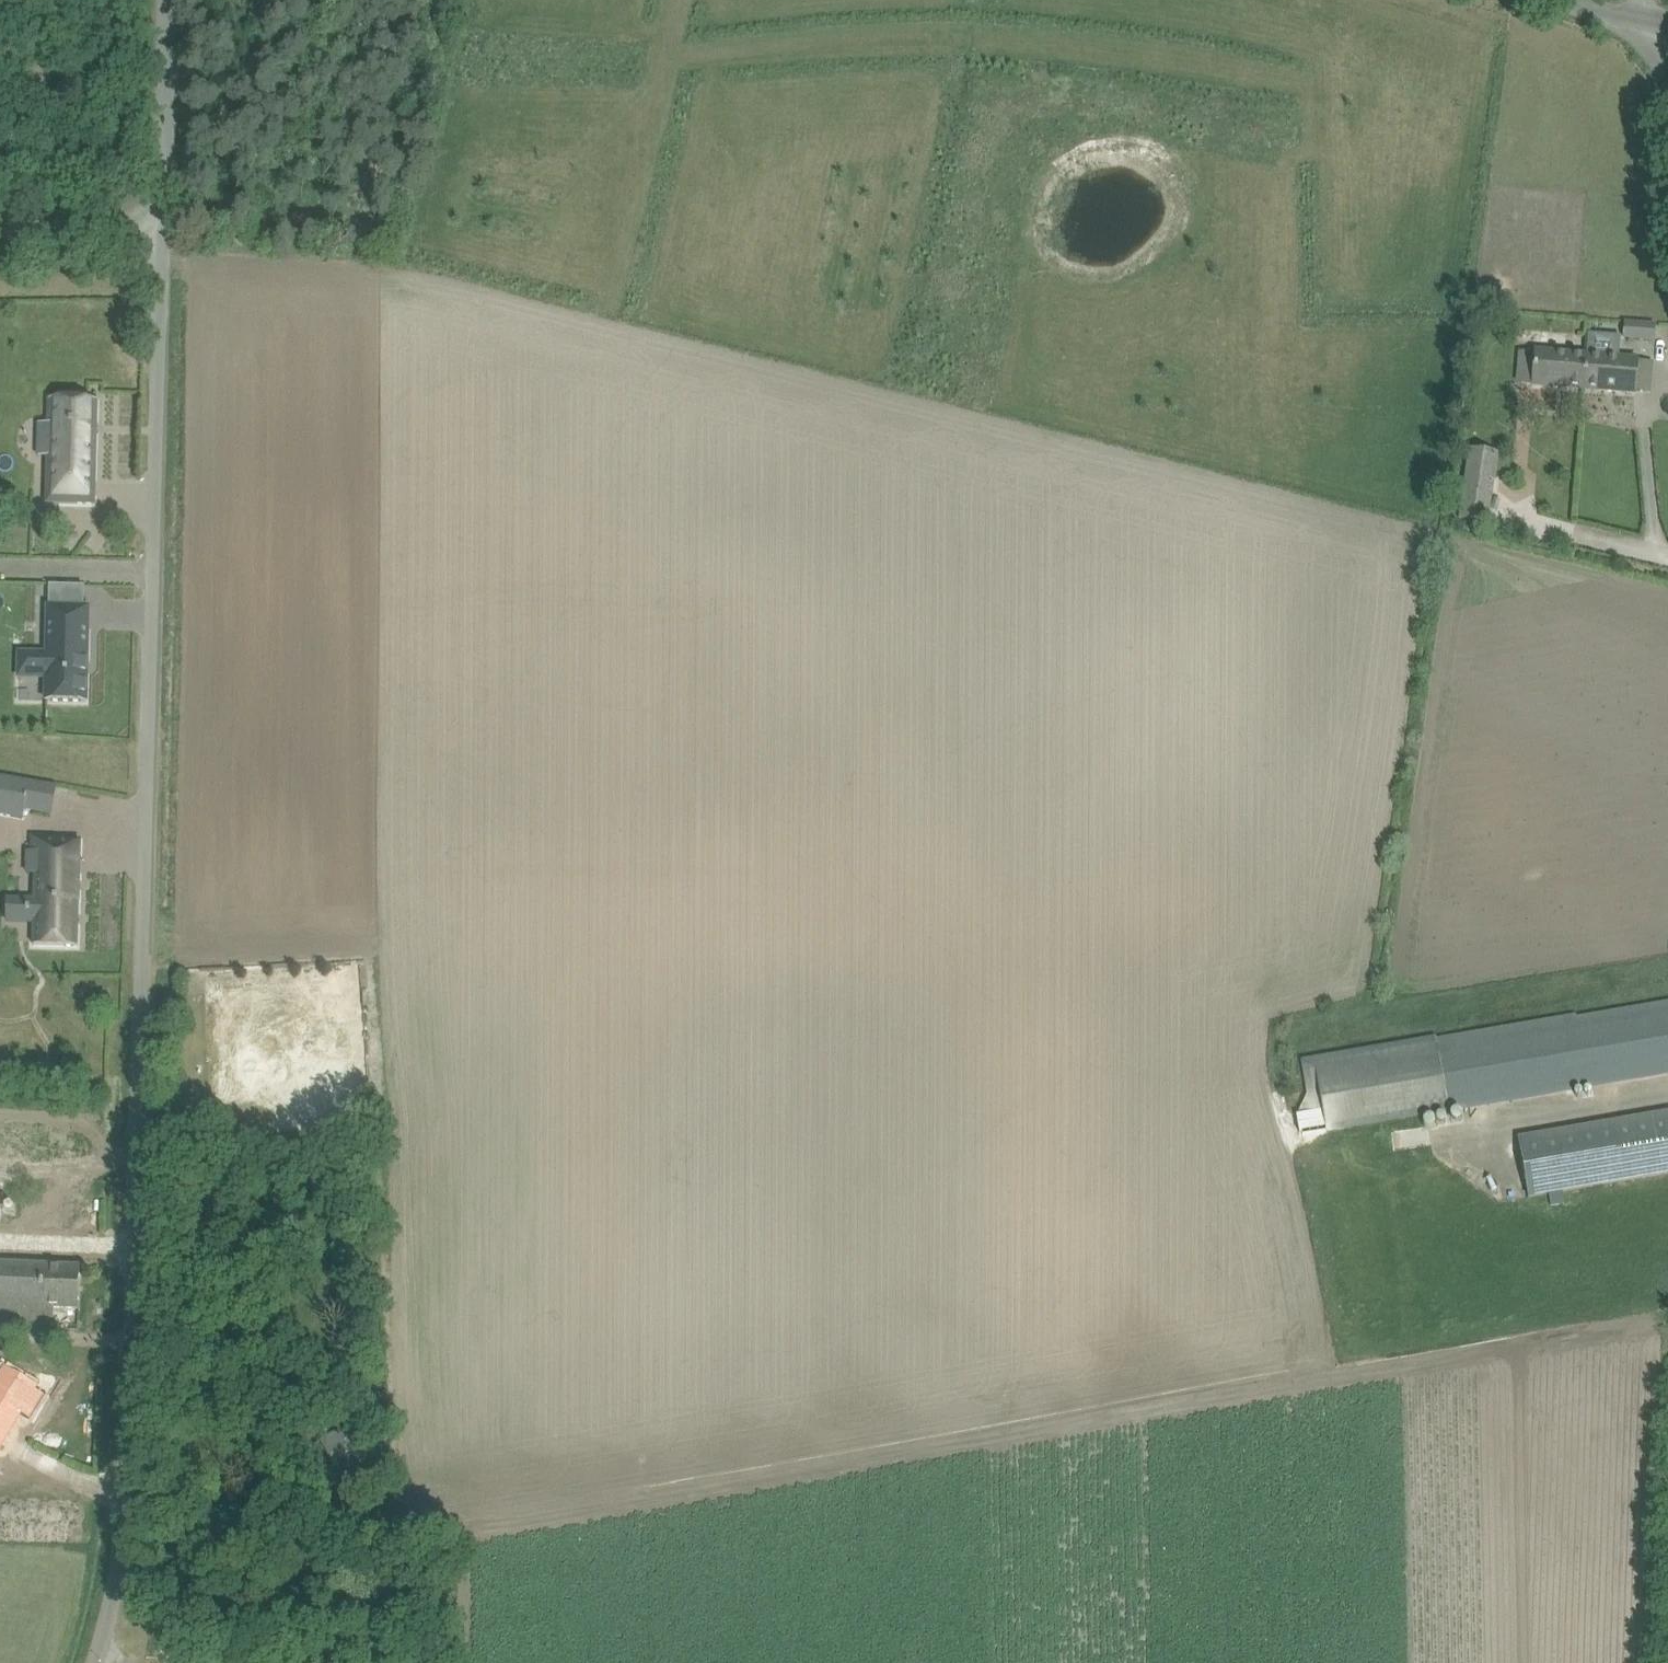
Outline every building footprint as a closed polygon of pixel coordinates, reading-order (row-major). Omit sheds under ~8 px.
[(1489,282),(1487,293),(1496,294),(1497,283),(1489,282)] [(1623,341),(1628,341),(1651,341),(1651,325),(1623,324),(1623,341)] [(1533,394),(1584,394),(1585,359),(1519,358),(1519,391),(1533,391),(1533,394)] [(1585,359),(1584,394),(1635,395),(1635,392),(1650,392),(1651,364),(1637,363),(1637,360),(1585,359)] [(49,399),(47,503),(95,504),(97,400),(49,399)] [(1470,450),(1463,493),(1491,497),(1498,454),(1470,450)] [(88,608),(49,607),(48,654),(43,653),(42,677),(47,677),(47,701),(86,702),(87,673),(84,673),(85,661),(87,661),(88,608)] [(24,819),(30,782),(0,776),(0,815),(24,819)] [(28,852),(28,874),(36,874),(35,900),(30,900),(30,909),(28,909),(28,913),(30,913),(29,922),(35,922),(34,945),(77,946),(79,841),(55,841),(56,838),(33,837),(33,852),(28,852)] [(1547,1022),(1547,1019),(1303,1061),(1312,1115),(1298,1117),(1301,1135),(1315,1133),(1423,1113),(1667,1072),(1667,1002),(1547,1022)] [(1666,1113),(1519,1138),(1529,1197),(1667,1173),(1667,1113),(1666,1113)] [(10,1220),(10,1180),(0,1180),(0,1220),(10,1220)] [(32,1327),(54,1328),(55,1308),(79,1309),(81,1267),(0,1264),(0,1325),(32,1327)]
